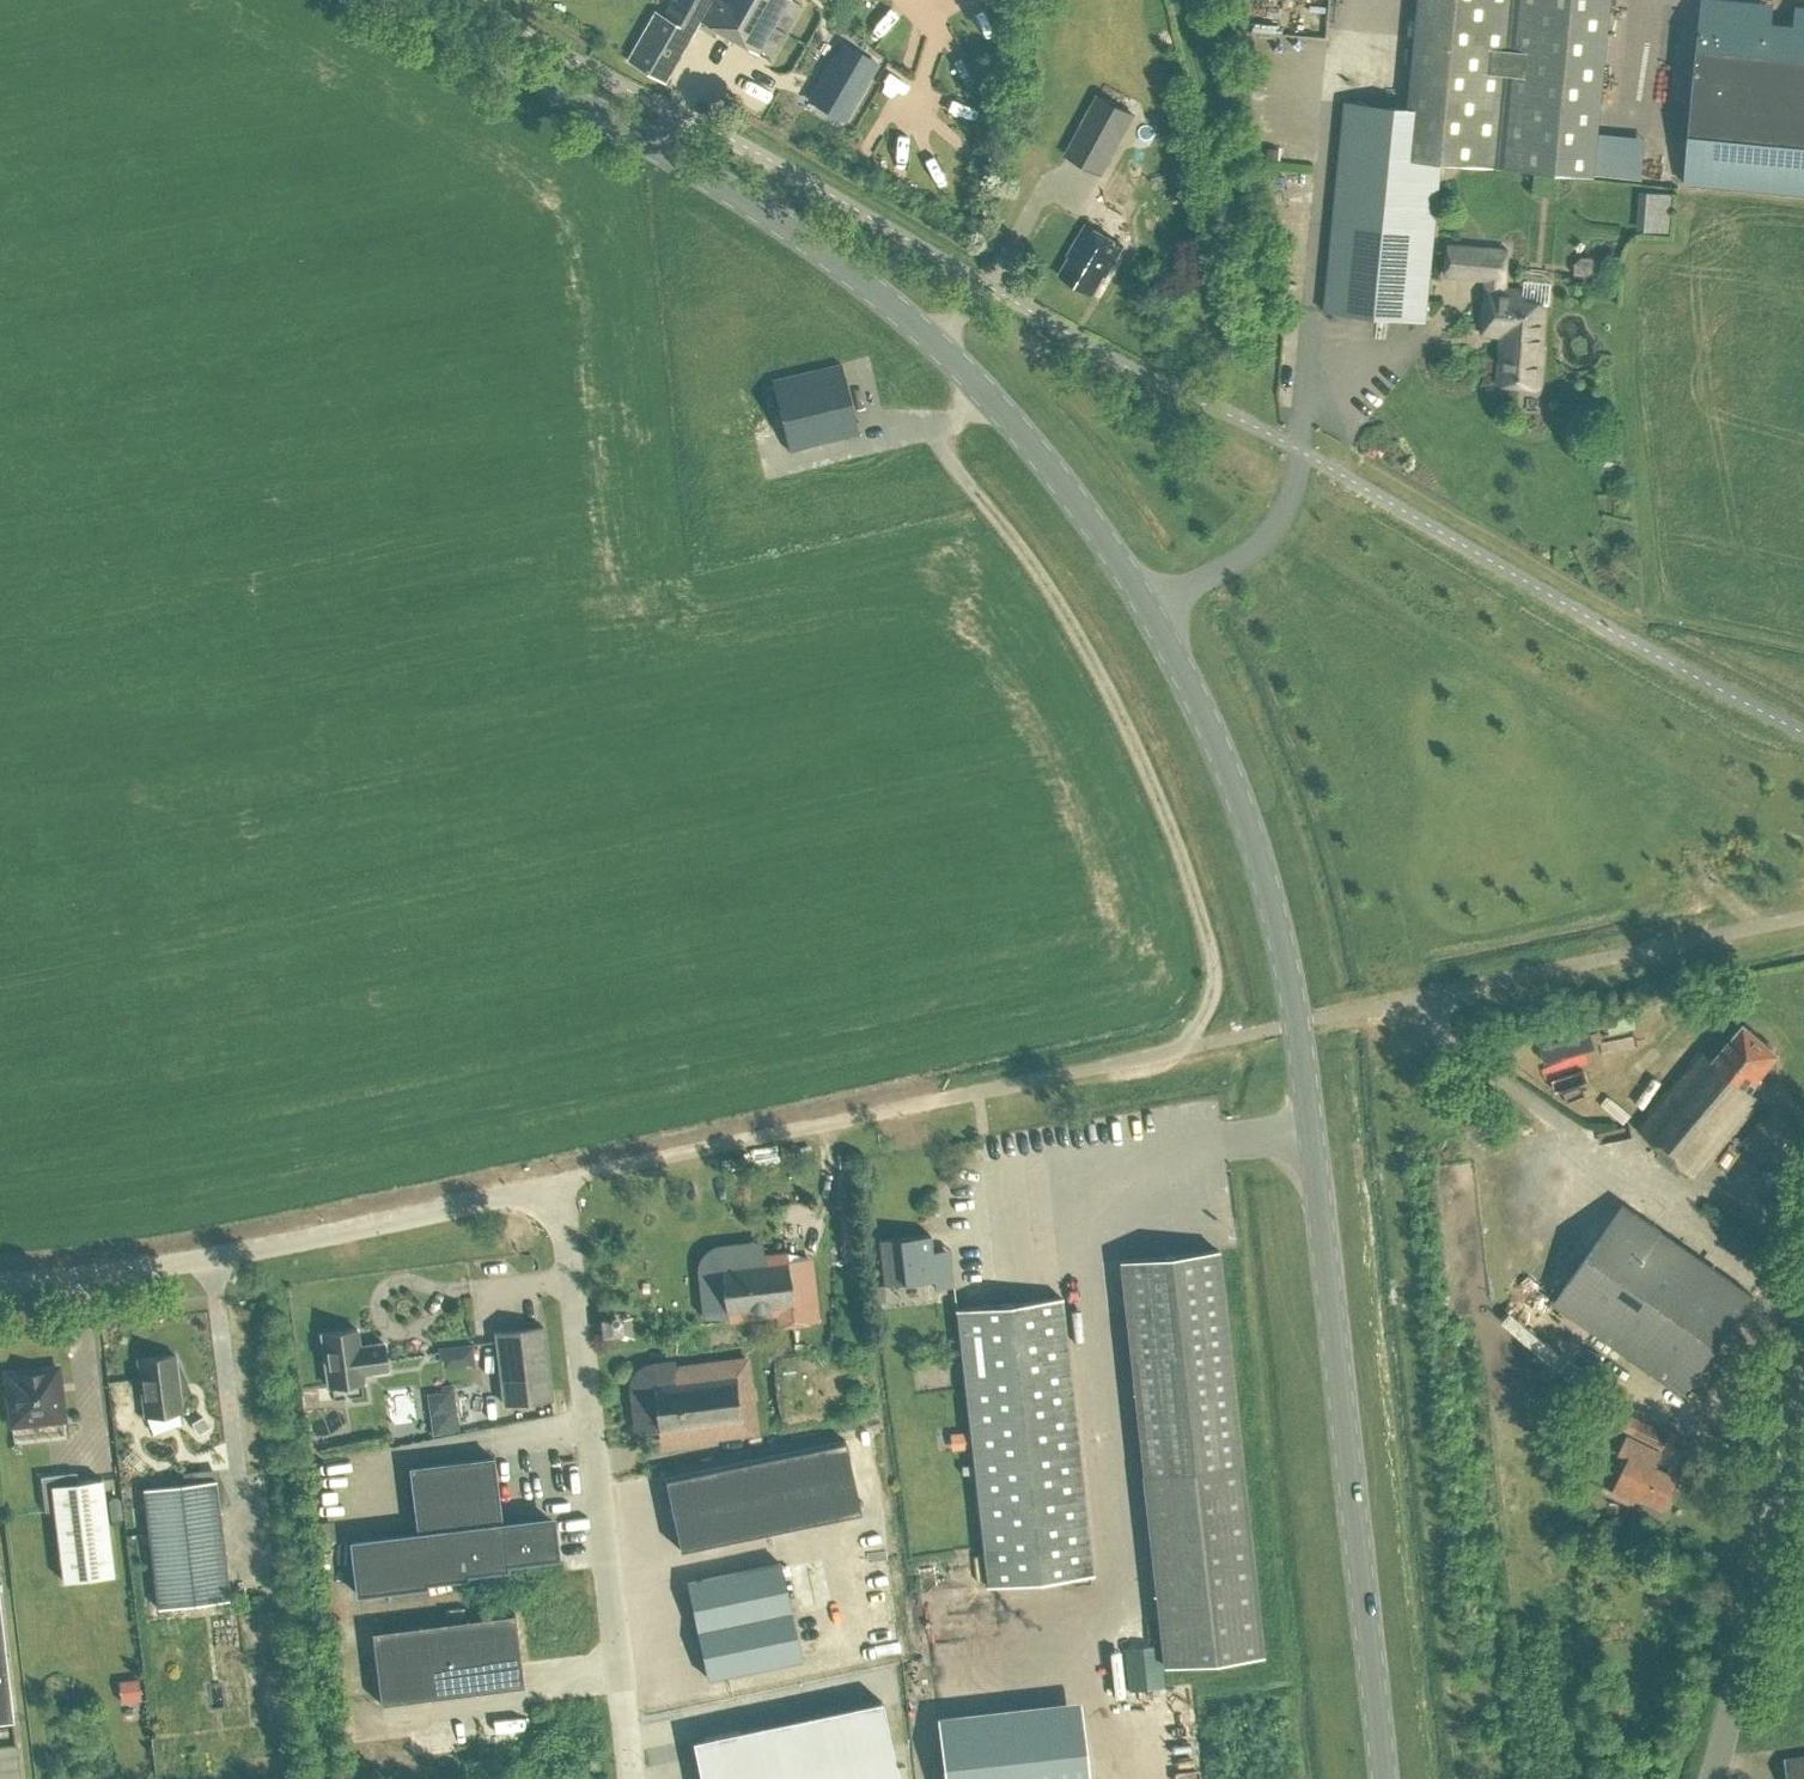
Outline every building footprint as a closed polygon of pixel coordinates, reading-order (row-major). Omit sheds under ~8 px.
[(624,58),(661,80),(697,19),(754,52),(783,0),(667,0),(659,14),(652,10),(624,58)] [(1406,106),(1342,100),(1322,308),(1321,308),(1321,309),(1424,319),(1424,318),(1423,318),(1439,159),(1591,173),(1607,0),(1416,0),(1406,106)] [(1686,163),(1803,174),(1803,26),(1700,16),(1686,163)] [(831,101),(827,107),(845,117),(877,63),(844,44),(831,66),(828,65),(813,91),(831,101)] [(1133,114),(1100,95),(1066,152),(1099,172),(1133,114)] [(1640,228),(1669,230),(1671,193),(1642,191),(1640,228)] [(1068,254),(1057,272),(1091,292),(1101,273),(1103,274),(1121,243),(1084,221),(1066,252),(1068,254)] [(1479,329),(1500,331),(1495,382),(1537,386),(1541,347),(1537,347),(1541,302),(1520,300),(1521,289),(1502,288),(1505,249),(1445,243),(1443,273),(1484,276),(1479,329)] [(768,377),(786,448),(854,432),(838,361),(768,377)] [(1742,1024),(1711,1060),(1698,1051),(1635,1126),(1694,1174),(1756,1100),(1747,1092),(1761,1075),(1758,1074),(1776,1052),(1742,1024)] [(1796,1127),(1774,1109),(1768,1115),(1765,1113),(1742,1141),(1767,1161),(1796,1127)] [(1755,1292),(1625,1202),(1556,1300),(1686,1391),(1755,1292)] [(932,1281),(933,1289),(952,1287),(949,1256),(932,1258),(930,1235),(878,1240),(883,1287),(932,1281)] [(702,1270),(702,1272),(705,1299),(725,1296),(727,1316),(790,1309),(792,1322),(813,1320),(806,1259),(786,1262),(786,1255),(749,1259),(747,1246),(720,1249),(714,1250),(712,1251),(710,1253),(709,1254),(707,1255),(706,1257),(705,1259),(704,1260),(703,1263),(702,1265),(702,1267),(702,1269),(702,1270)] [(1217,1248),(1120,1259),(1165,1664),(1262,1654),(1217,1248)] [(970,1446),(986,1585),(1092,1573),(1060,1299),(954,1311),(968,1429),(970,1446)] [(495,1331),(503,1403),(551,1397),(543,1326),(495,1331)] [(364,1380),(363,1373),(387,1370),(383,1341),(359,1345),(357,1328),(321,1333),(328,1385),(364,1380)] [(137,1359),(144,1415),(181,1411),(174,1354),(137,1359)] [(637,1374),(635,1377),(634,1381),(633,1382),(633,1384),(632,1386),(632,1388),(633,1390),(636,1416),(644,1415),(646,1429),(659,1427),(661,1441),(753,1429),(744,1361),(673,1370),(672,1363),(652,1365),(648,1366),(646,1367),(643,1369),(641,1370),(640,1371),(637,1374)] [(9,1405),(12,1424),(63,1418),(57,1367),(5,1373),(8,1391),(5,1391),(6,1406),(9,1405)] [(474,1385),(458,1388),(462,1413),(478,1411),(474,1385)] [(430,1393),(435,1417),(460,1412),(455,1388),(430,1393)] [(1582,1436),(1596,1441),(1603,1423),(1631,1434),(1639,1417),(1597,1400),(1582,1436)] [(204,1415),(192,1420),(196,1432),(208,1427),(204,1415)] [(1670,1436),(1639,1421),(1633,1434),(1663,1449),(1670,1436)] [(970,1446),(968,1429),(948,1431),(950,1448),(970,1446)] [(1635,1492),(1663,1505),(1677,1474),(1653,1462),(1659,1448),(1627,1433),(1619,1451),(1628,1456),(1612,1490),(1632,1499),(1635,1492)] [(861,1511),(846,1440),(665,1478),(679,1549),(861,1511)] [(350,1540),(356,1593),(426,1585),(426,1581),(466,1576),(465,1573),(506,1568),(505,1563),(558,1556),(553,1521),(501,1527),(492,1457),(410,1467),(418,1532),(350,1540)] [(54,1509),(63,1580),(113,1574),(101,1478),(77,1481),(76,1471),(40,1476),(45,1510),(54,1509)] [(143,1487),(157,1607),(229,1598),(215,1478),(143,1487)] [(686,1582),(706,1676),(800,1656),(780,1562),(686,1582)] [(13,1718),(0,1608),(0,1720),(13,1718)] [(371,1630),(380,1702),(523,1685),(514,1613),(371,1630)] [(1161,1666),(1159,1643),(1123,1647),(1127,1689),(1163,1686),(1161,1666)] [(143,1678),(122,1681),(125,1703),(146,1701),(143,1678)] [(692,1739),(700,1778),(898,1778),(891,1747),(881,1699),(857,1704),(833,1709),(810,1714),(787,1719),(763,1724),(740,1729),(692,1739)] [(937,1716),(944,1778),(1088,1778),(1079,1699),(937,1716)] [(1789,1778),(1803,1778),(1803,1756),(1786,1759),(1789,1778)] [(19,1757),(0,1762),(0,1773),(2,1778),(25,1778),(19,1757)]
